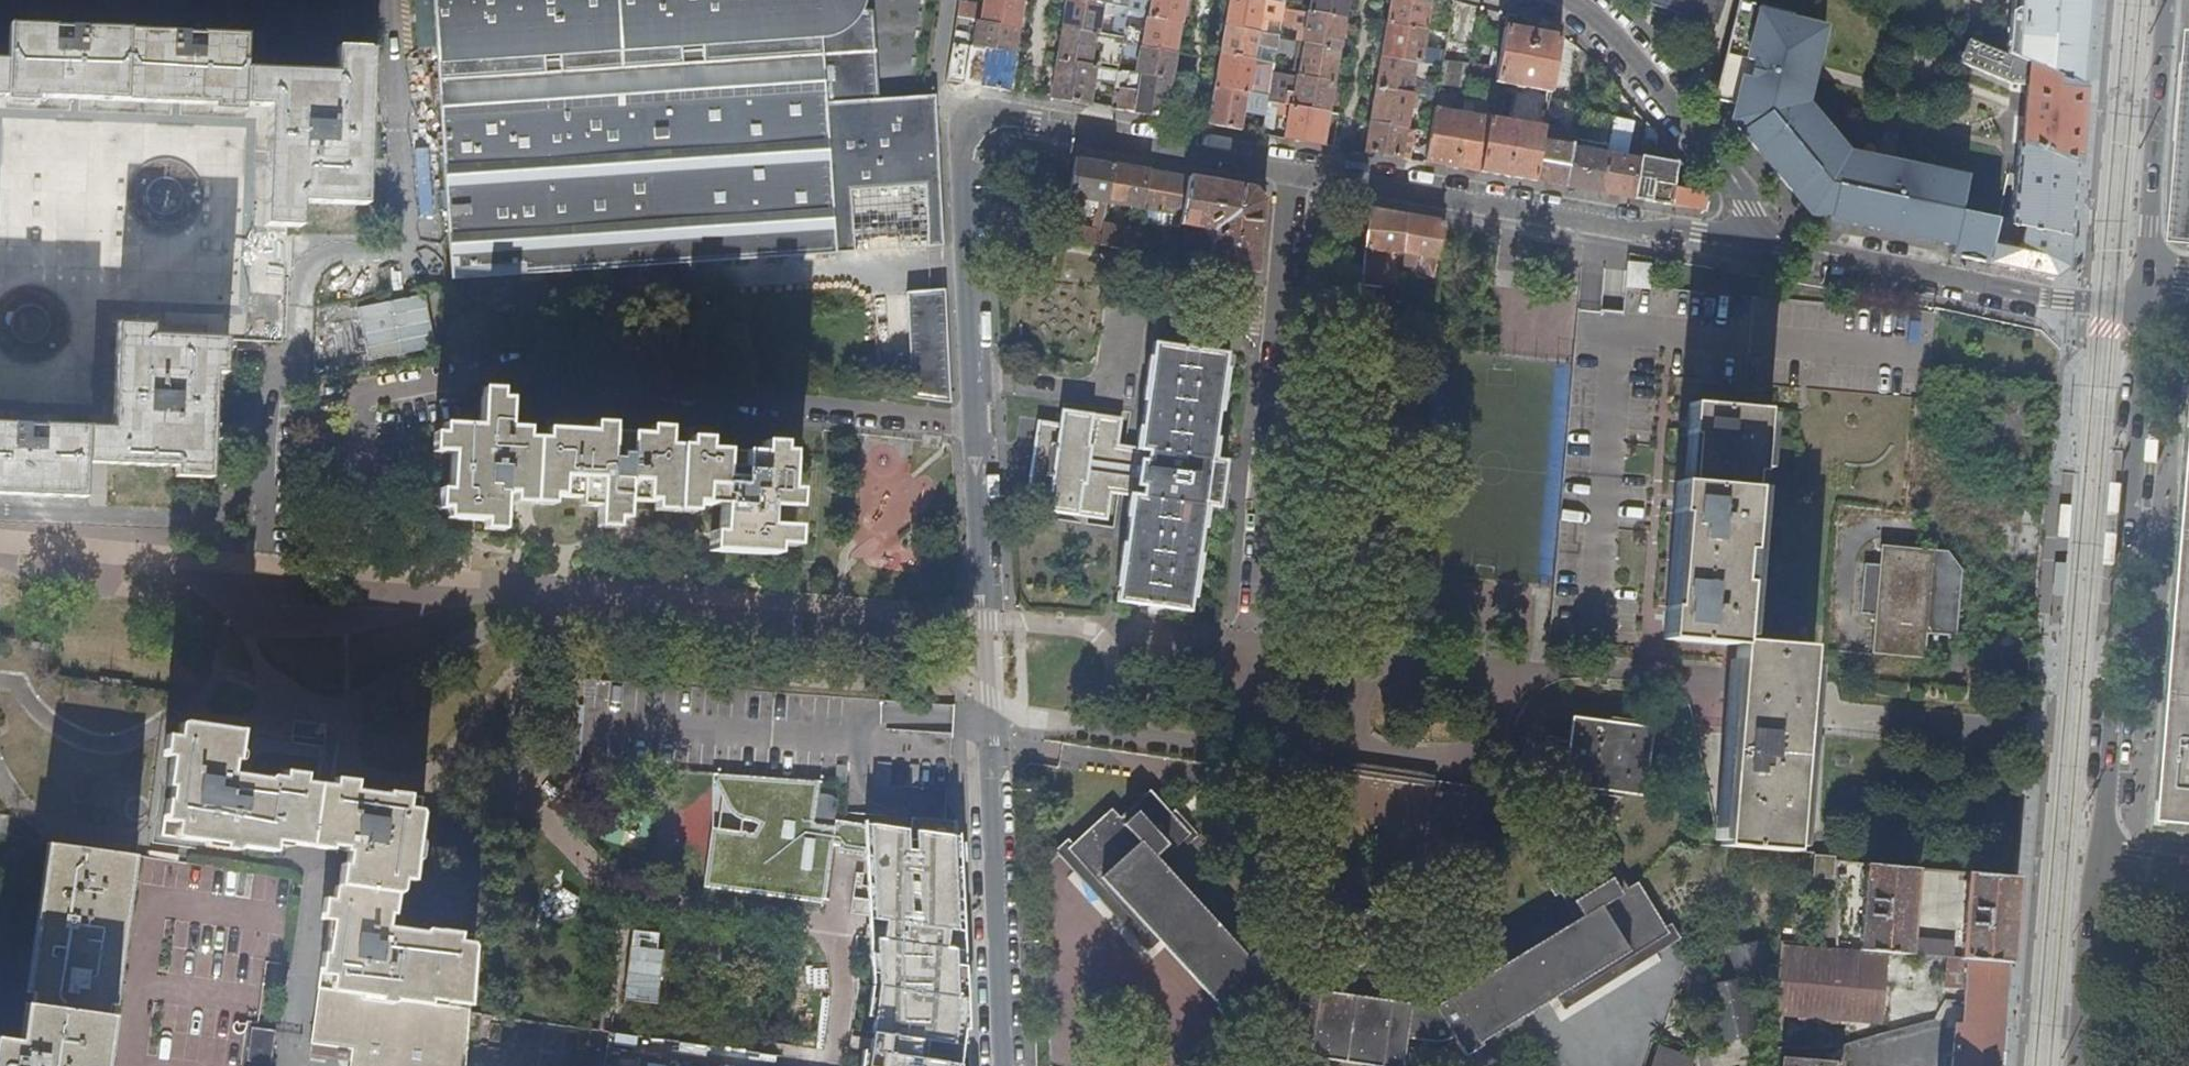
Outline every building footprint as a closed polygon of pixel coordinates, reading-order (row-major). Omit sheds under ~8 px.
[(939,143),(936,95),(931,94),(881,96),(873,10),(823,4),(823,0),(799,0),(800,3),(782,0),(539,0),(534,4),(517,30),(481,32),(497,0),(434,0),(451,267),(835,249),(833,193),(926,189),(928,245),(944,245),(939,143)] [(481,32),(517,30),(534,4),(539,0),(497,0),(481,32)] [(873,10),(866,4),(865,0),(823,0),(823,4),(873,10)] [(972,20),(973,13),(969,12),(972,0),(960,0),(957,17),(972,20)] [(982,22),(1018,27),(1022,0),(985,0),(982,22)] [(1089,0),(1067,0),(1063,26),(1095,32),(1101,33),(1108,34),(1111,16),(1119,17),(1116,36),(1124,37),(1126,25),(1127,13),(1129,7),(1119,5),(1101,2),(1089,0)] [(1129,0),(1129,7),(1127,13),(1138,15),(1140,2),(1129,0)] [(1129,0),(1140,2),(1138,15),(1146,17),(1182,23),(1186,0),(1129,0)] [(1225,26),(1258,31),(1263,0),(1229,0),(1225,26)] [(1311,13),(1313,0),(1305,0),(1303,12),(1309,13),(1311,13)] [(1348,0),(1313,0),(1311,13),(1345,18),(1348,0)] [(1429,0),(1392,0),(1388,23),(1424,29),(1429,0)] [(1721,5),(1723,0),(1674,0),(1707,11),(1709,3),(1721,5)] [(1777,175),(1817,193),(1830,198),(1876,212),(1873,228),(1955,246),(1953,256),(1989,263),(1999,219),(1962,210),(1971,171),(1919,160),(1920,152),(1902,148),(1900,157),(1851,147),(1812,99),(1830,20),(1746,0),(1739,0),(1716,97),(1733,101),(1730,118),(1777,175)] [(2084,84),(2091,9),(2092,0),(2022,0),(2022,9),(2018,9),(2013,14),(2010,55),(2084,84)] [(1284,9),(1285,2),(1279,1),(1275,18),(1282,20),(1284,9)] [(1300,23),(1301,11),(1284,9),(1282,20),(1300,23)] [(1340,48),(1345,18),(1311,13),(1309,13),(1304,42),(1306,43),(1340,48)] [(957,17),(956,23),(971,25),(972,20),(957,17)] [(1177,52),(1182,23),(1146,17),(1144,28),(1126,25),(1124,37),(1123,43),(1130,45),(1177,52)] [(975,39),(974,44),(980,46),(987,47),(1014,52),(1018,27),(982,22),(978,21),(975,39)] [(1427,30),(1424,29),(1388,23),(1383,55),(1416,61),(1429,63),(1430,57),(1423,55),(1427,30)] [(1063,26),(1057,59),(1095,65),(1096,58),(1091,57),(1095,32),(1063,26)] [(1258,31),(1225,26),(1221,53),(1256,60),(1259,39),(1260,32),(1258,31)] [(1560,35),(1505,26),(1498,69),(1495,82),(1514,85),(1509,120),(1489,117),(1480,171),(1535,181),(1544,126),(1560,35)] [(304,200),(369,206),(374,51),(337,48),(335,73),(259,69),(250,69),(250,35),(14,28),(13,76),(0,75),(0,98),(60,100),(200,106),(259,108),(272,109),(270,159),(268,225),(304,226),(304,200)] [(955,31),(953,41),(972,44),(974,44),(975,39),(967,38),(968,33),(955,31)] [(1278,42),(1279,38),(1280,35),(1260,32),(1259,39),(1278,42)] [(1108,34),(1101,33),(1100,41),(1122,45),(1123,43),(1124,37),(1116,36),(1108,34)] [(1293,55),(1295,41),(1279,38),(1278,42),(1277,52),(1293,55)] [(2010,55),(1969,39),(1960,64),(2012,84),(2029,85),(2023,141),(2017,141),(2017,142),(2019,144),(2010,221),(2071,235),(2075,191),(2084,84),(2010,55)] [(1474,45),(1446,40),(1442,66),(1437,97),(1432,122),(1431,131),(1426,162),(1453,167),(1468,77),(1471,64),(1474,45)] [(972,44),(953,41),(947,80),(974,84),(980,46),(974,44),(972,44)] [(1128,60),(1130,45),(1123,43),(1122,45),(1120,59),(1128,60)] [(1334,82),(1340,48),(1306,43),(1302,70),(1294,69),(1293,74),(1298,75),(1334,82)] [(1173,78),(1177,52),(1130,45),(1128,60),(1138,62),(1137,72),(1142,73),(1173,78)] [(987,47),(981,86),(1007,90),(1014,52),(987,47)] [(1252,93),(1254,83),(1258,60),(1256,60),(1221,53),(1215,87),(1248,92),(1252,93)] [(1416,61),(1383,55),(1377,87),(1411,93),(1416,61)] [(1096,58),(1095,65),(1119,69),(1120,60),(1097,56),(1096,58)] [(1057,59),(1051,97),(1089,104),(1095,65),(1057,59)] [(1138,62),(1128,60),(1120,59),(1120,60),(1119,69),(1136,72),(1137,72),(1138,62)] [(1498,69),(1471,64),(1468,77),(1495,82),(1498,69)] [(1095,65),(1089,104),(1112,108),(1117,79),(1119,69),(1095,65)] [(1117,79),(1135,82),(1136,72),(1119,69),(1117,79)] [(1166,117),(1173,78),(1142,73),(1140,83),(1135,82),(1133,89),(1121,87),(1117,109),(1166,117)] [(1329,112),(1334,82),(1298,75),(1296,90),(1271,86),(1269,96),(1268,101),(1329,112)] [(1495,82),(1468,77),(1453,167),(1480,171),(1489,117),(1495,82)] [(1269,96),(1271,86),(1254,83),(1252,93),(1256,93),(1269,96)] [(1248,92),(1215,87),(1208,125),(1241,130),(1245,108),(1248,92)] [(1411,93),(1377,87),(1372,121),(1418,129),(1419,120),(1432,122),(1437,97),(1424,95),(1422,104),(1411,102),(1413,93),(1411,93)] [(1245,108),(1253,110),(1256,93),(1252,93),(1248,92),(1245,108)] [(1267,112),(1268,101),(1269,96),(1256,93),(1253,110),(1267,112)] [(1422,104),(1424,95),(1413,93),(1411,102),(1422,104)] [(1323,144),(1329,112),(1268,101),(1267,112),(1282,115),(1283,109),(1291,110),(1286,138),(1323,144)] [(1609,145),(1614,118),(1602,116),(1597,143),(1609,145)] [(1632,121),(1614,117),(1614,118),(1609,145),(1607,154),(1600,192),(1633,197),(1639,160),(1626,157),(1632,121)] [(1431,131),(1432,122),(1419,120),(1418,129),(1420,129),(1431,131)] [(1418,129),(1372,121),(1366,152),(1414,160),(1420,129),(1418,129)] [(1656,133),(1647,122),(1639,160),(1633,197),(1670,204),(1680,159),(1674,153),(1674,160),(1652,156),(1656,133)] [(1560,128),(1544,126),(1535,181),(1568,186),(1576,147),(1576,146),(1557,142),(1560,128)] [(1426,162),(1431,131),(1420,129),(1414,160),(1426,162)] [(1607,154),(1576,147),(1568,186),(1600,192),(1607,154)] [(1113,164),(1075,157),(1069,196),(1077,198),(1075,209),(1087,211),(1089,200),(1100,202),(1097,221),(1096,221),(1095,228),(1064,222),(1062,238),(1099,245),(1103,224),(1106,203),(1113,164)] [(1680,159),(1670,204),(1705,210),(1708,190),(1680,159)] [(1151,170),(1113,164),(1106,203),(1144,209),(1151,170)] [(1180,224),(1189,177),(1151,170),(1144,209),(1142,221),(1152,222),(1154,210),(1173,213),(1170,226),(1180,228),(1180,224)] [(1817,193),(1777,175),(1815,215),(1873,228),(1876,212),(1830,198),(1817,193)] [(1257,273),(1257,272),(1264,200),(1254,188),(1189,177),(1180,224),(1202,228),(1211,239),(1208,264),(1257,273)] [(835,249),(928,245),(926,189),(833,193),(835,249)] [(2177,195),(2176,208),(2175,223),(2188,234),(2188,196),(2177,195)] [(1403,253),(1406,214),(1369,208),(1363,285),(1382,286),(1385,251),(1403,253)] [(1440,259),(1443,221),(1406,214),(1403,253),(1440,259)] [(2068,266),(2070,251),(2071,235),(2010,221),(1999,219),(1989,263),(2055,276),(2068,266)] [(1103,224),(1099,245),(1137,251),(1140,230),(1103,224)] [(1161,256),(1174,258),(1176,245),(1164,243),(1161,256)] [(363,286),(363,271),(333,272),(333,287),(363,286)] [(947,327),(946,289),(895,292),(898,329),(947,327)] [(85,495),(87,464),(98,464),(175,467),(174,476),(211,477),(218,371),(227,371),(228,338),(156,335),(157,326),(121,323),(120,339),(113,428),(99,427),(19,423),(0,422),(0,491),(85,495)] [(899,397),(951,402),(947,327),(898,329),(899,397)] [(1211,454),(1226,352),(1155,342),(1139,448),(1116,444),(1120,418),(1062,409),(1060,424),(1038,420),(1028,492),(1049,494),(1047,509),(1106,517),(1110,491),(1132,494),(1117,599),(1188,609),(1203,507),(1225,511),(1233,458),(1211,454)] [(473,400),(494,401),(495,391),(474,390),(473,400)] [(710,550),(786,555),(786,542),(775,541),(776,525),(777,502),(779,458),(770,458),(770,446),(748,446),(748,457),(696,454),(697,436),(676,434),(676,450),(660,450),(660,443),(642,442),(641,448),(604,445),(585,445),(555,443),(556,431),(539,431),(540,441),(518,439),(519,430),(503,430),(504,402),(494,401),(473,400),(472,427),(433,423),(432,436),(431,457),(440,458),(438,492),(430,492),(429,509),(439,510),(437,521),(470,524),(491,525),(494,496),(502,496),(541,498),(569,499),(569,508),(586,509),(586,520),(607,522),(618,522),(618,504),(644,505),(684,507),(685,507),(711,508),(710,533),(710,550)] [(1739,646),(1739,640),(1760,410),(1687,403),(1684,435),(1688,436),(1684,481),(1673,480),(1670,513),(1681,514),(1673,606),(1669,606),(1666,639),(1739,646)] [(585,445),(604,445),(604,434),(585,434),(585,445)] [(431,457),(432,436),(422,435),(420,456),(431,457)] [(770,458),(779,458),(780,446),(770,446),(770,458)] [(540,507),(541,498),(502,496),(502,505),(540,507)] [(786,526),(788,503),(777,502),(776,525),(786,526)] [(684,518),(685,507),(684,507),(644,505),(644,516),(684,518)] [(428,521),(437,521),(439,510),(429,509),(428,521)] [(607,532),(607,522),(586,520),(586,530),(607,532)] [(490,535),(491,525),(470,524),(470,533),(490,535)] [(699,533),(698,549),(709,550),(710,550),(710,533),(699,533)] [(1962,569),(1950,555),(1947,550),(1884,545),(1882,565),(1868,564),(1862,613),(1876,614),(1873,654),(1927,659),(1928,632),(1957,635),(1960,602),(1962,569)] [(785,559),(786,555),(710,550),(709,555),(785,559)] [(2169,818),(2188,820),(2188,587),(2169,818)] [(1810,647),(1739,640),(1739,646),(1735,688),(1722,846),(1792,852),(1805,704),(1810,647)] [(951,732),(952,704),(887,701),(886,722),(907,723),(907,730),(951,732)] [(1562,785),(1645,796),(1653,728),(1572,718),(1569,743),(1555,741),(1556,736),(1549,735),(1546,763),(1552,764),(1553,758),(1566,760),(1562,785)] [(234,771),(240,729),(177,720),(175,736),(164,735),(161,756),(168,757),(163,785),(168,786),(166,799),(164,800),(159,836),(270,851),(272,840),(307,846),(316,784),(302,783),(303,774),(282,771),(281,777),(266,775),(266,776),(234,771)] [(843,850),(843,855),(868,859),(867,824),(848,821),(848,826),(842,826),(844,808),(843,804),(840,799),(837,797),(827,796),(828,784),(719,777),(718,780),(725,781),(746,813),(751,817),(756,819),(764,820),(769,823),(763,838),(728,833),(721,858),(724,891),(739,892),(739,898),(828,910),(827,903),(833,903),(840,849),(843,850)] [(331,787),(316,784),(307,846),(342,851),(349,795),(352,782),(332,779),(331,787)] [(1289,1053),(1342,1061),(1363,910),(1345,908),(1338,959),(1332,958),(1327,992),(1272,984),(1157,860),(1182,839),(1167,822),(1172,817),(1168,813),(1144,787),(1113,813),(1105,804),(1066,839),(1061,843),(1075,859),(1080,855),(1152,933),(1219,1005),(1216,1007),(1229,1021),(1241,1011),(1242,1012),(1248,1007),(1270,1015),(1293,1020),(1289,1053)] [(474,938),(388,926),(389,915),(392,915),(397,880),(410,881),(421,798),(386,793),(385,795),(370,793),(369,797),(349,795),(342,851),(346,851),(345,865),(339,864),(332,920),(337,921),(333,954),(324,953),(312,1043),(355,1049),(352,1065),(465,1065),(474,938)] [(1167,822),(1182,839),(1187,844),(1197,835),(1173,808),(1168,813),(1172,817),(1167,822)] [(867,824),(868,859),(878,860),(873,889),(868,889),(869,877),(861,876),(856,916),(876,918),(875,921),(882,922),(882,928),(868,926),(867,938),(876,939),(879,988),(872,1040),(852,1037),(850,1050),(868,1052),(866,1065),(953,1065),(921,1061),(923,1043),(966,1049),(961,952),(943,949),(945,932),(961,934),(960,916),(952,915),(954,877),(950,851),(936,849),(937,837),(949,838),(951,821),(908,817),(907,829),(867,824)] [(960,916),(956,821),(951,821),(949,838),(937,837),(936,849),(950,851),(954,877),(952,915),(960,916)] [(721,858),(728,833),(723,833),(715,856),(717,895),(724,896),(724,891),(721,858)] [(1139,944),(1152,933),(1080,855),(1075,859),(1061,843),(1066,839),(1062,835),(1049,847),(1139,944)] [(107,1016),(109,1005),(130,856),(38,842),(17,993),(16,1003),(10,1046),(0,1045),(0,1065),(101,1065),(107,1016)] [(17,993),(38,842),(32,842),(11,992),(17,993)] [(1812,853),(1811,877),(1833,878),(1834,855),(1812,853)] [(1342,1061),(1371,1065),(1401,1065),(1404,1038),(1427,1039),(1437,1039),(1450,1036),(1454,1042),(1456,1041),(1465,1056),(1483,1046),(1481,1043),(1646,939),(1650,944),(1668,932),(1636,882),(1626,888),(1604,854),(1573,873),(1576,878),(1557,890),(1576,920),(1432,1008),(1378,999),(1382,966),(1376,966),(1383,913),(1363,910),(1342,1061)] [(116,1005),(136,857),(130,856),(109,1005),(116,1005)] [(1909,952),(1916,867),(1869,863),(1862,948),(1909,952)] [(2013,920),(2016,877),(1961,872),(1961,879),(1969,880),(1963,957),(2009,961),(2013,920)] [(961,952),(961,934),(945,932),(943,949),(961,952)] [(1777,968),(1769,939),(1727,949),(1733,979),(1706,986),(1719,1043),(1764,1033),(1750,975),(1777,968)] [(1823,953),(1783,949),(1777,1016),(1817,1019),(1823,953)] [(1888,959),(1823,953),(1817,1019),(1882,1025),(1888,959)] [(2009,961),(1963,957),(1944,955),(1918,953),(1915,997),(1964,1001),(1962,1023),(1957,1023),(1953,1065),(2000,1065),(2005,1013),(2009,961)] [(10,1046),(16,1003),(10,1003),(5,1038),(0,1037),(0,1045),(10,1046)] [(107,1016),(101,1065),(107,1065),(114,1016),(107,1016)] [(275,1065),(279,1032),(255,1030),(252,1062),(275,1065)] [(966,1053),(966,1049),(923,1043),(921,1061),(953,1065),(964,1065),(966,1053)] [(1697,1058),(1659,1046),(1652,1065),(1694,1065),(1697,1058)] [(1843,1062),(1785,1057),(1784,1065),(1842,1065),(1843,1062)]
